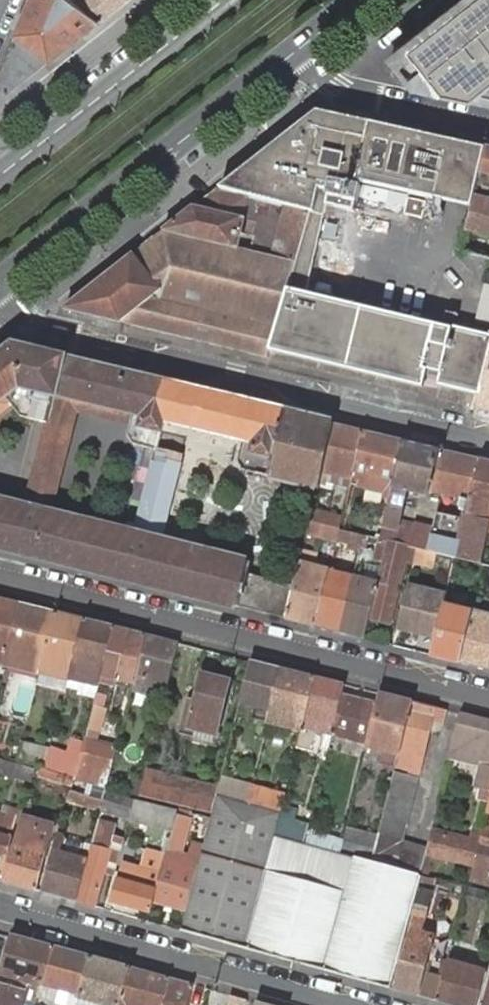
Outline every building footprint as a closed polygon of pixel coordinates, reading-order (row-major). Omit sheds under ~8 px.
[(101,21),(86,6),(82,2),(80,0),(30,0),(18,26),(52,60),(101,21)] [(128,0),(84,0),(82,2),(86,6),(101,21),(128,0)] [(446,9),(476,47),(488,34),(488,0),(457,0),(446,9)] [(446,9),(391,52),(390,53),(388,62),(389,67),(392,74),(398,79),(405,81),(465,94),(470,71),(476,47),(446,9)] [(465,94),(488,99),(488,75),(476,72),(470,71),(465,94)] [(486,149),(318,112),(218,188),(220,188),(251,196),(275,201),(289,205),(311,210),(315,212),(322,190),(330,192),(329,196),(330,197),(338,198),(345,200),(357,202),(361,187),(356,185),(357,181),(472,207),(475,197),(478,185),(481,173),(486,149)] [(486,149),(481,173),(488,175),(488,150),(486,149)] [(481,173),(478,185),(488,188),(488,175),(481,173)] [(220,188),(218,188),(196,205),(166,229),(238,247),(242,231),(245,217),(251,196),(220,188)] [(271,347),(422,383),(423,381),(425,369),(441,373),(439,385),(480,395),(488,358),(488,287),(485,286),(475,332),(452,327),(452,329),(436,325),(429,324),(306,294),(328,205),(330,197),(329,196),(330,192),(322,190),(315,212),(311,210),(296,261),(288,289),(271,347)] [(488,199),(475,197),(472,207),(467,231),(464,242),(461,252),(469,254),(472,244),(474,233),(488,236),(488,200),(488,199)] [(275,256),(296,261),(311,210),(289,205),(275,201),(272,210),(287,214),(277,248),(255,242),(253,251),(275,256)] [(238,247),(166,229),(135,253),(164,289),(122,323),(268,358),(271,347),(288,289),(296,261),(275,256),(253,251),(238,247)] [(242,231),(238,247),(253,251),(255,242),(257,235),(252,234),(248,233),(242,231)] [(66,310),(122,323),(164,289),(135,253),(66,308),(66,310)] [(6,396),(22,415),(48,422),(52,403),(55,393),(63,360),(15,348),(0,359),(0,401),(6,396)] [(477,409),(488,412),(488,358),(480,395),(477,409)] [(172,386),(63,360),(55,393),(79,399),(135,413),(132,423),(129,436),(134,445),(157,450),(161,431),(164,420),(172,386)] [(285,413),(172,386),(164,420),(188,426),(244,440),(241,451),(239,463),(243,471),(269,477),(318,489),(322,473),(333,426),(285,413)] [(45,433),(27,507),(51,513),(76,410),(79,399),(55,393),(52,403),(48,422),(45,433)] [(135,413),(79,399),(76,410),(132,423),(135,413)] [(188,426),(164,420),(161,431),(157,450),(136,535),(160,541),(185,437),(188,426)] [(244,440),(188,426),(185,437),(241,451),(244,440)] [(364,432),(333,426),(322,473),(335,477),(334,484),(339,485),(340,478),(345,479),(343,486),(350,488),(352,480),(364,432)] [(17,552),(25,518),(27,507),(45,433),(35,431),(17,505),(0,501),(0,547),(17,552)] [(405,443),(364,432),(352,480),(358,482),(360,473),(387,480),(385,489),(384,495),(391,498),(395,482),(405,443)] [(429,448),(405,443),(395,482),(391,498),(384,527),(381,539),(388,541),(408,545),(411,546),(419,549),(429,551),(434,529),(416,524),(415,530),(398,525),(407,491),(418,494),(420,489),(429,448)] [(439,451),(429,448),(420,489),(429,491),(439,451)] [(482,461),(439,451),(429,491),(450,496),(449,501),(455,503),(457,498),(472,501),(482,461)] [(434,529),(429,551),(457,558),(483,565),(488,537),(488,463),(482,461),(472,501),(467,521),(438,513),(434,529)] [(360,473),(358,482),(370,485),(374,486),(385,489),(387,480),(360,473)] [(25,518),(17,552),(125,579),(134,545),(136,535),(51,513),(27,507),(25,518)] [(238,529),(273,531),(274,510),(239,508),(238,529)] [(343,516),(313,509),(310,521),(324,524),(340,528),(343,516)] [(324,524),(310,521),(308,531),(307,535),(337,541),(340,528),(324,524)] [(364,535),(340,528),(337,541),(349,544),(348,549),(360,552),(361,546),(364,535)] [(134,545),(125,579),(240,607),(287,619),(295,586),(248,575),(248,574),(251,563),(160,541),(136,535),(134,545)] [(388,541),(381,539),(381,538),(375,559),(383,561),(388,541)] [(408,545),(388,541),(383,561),(378,581),(374,598),(372,605),(380,607),(382,601),(394,603),(408,545)] [(429,551),(419,549),(415,561),(454,571),(457,558),(429,551)] [(295,586),(287,619),(301,622),(316,626),(330,569),(316,565),(308,564),(310,554),(303,552),(300,562),(295,586)] [(330,569),(316,626),(340,632),(352,583),(354,575),(350,574),(339,571),(330,569)] [(359,577),(354,575),(352,583),(368,587),(370,579),(359,577)] [(352,583),(340,632),(364,638),(372,605),(374,598),(378,581),(370,579),(368,587),(352,583)] [(409,586),(399,627),(421,633),(438,637),(445,606),(447,600),(448,596),(449,591),(438,588),(437,593),(423,590),(409,586)] [(0,598),(0,652),(7,654),(19,603),(0,598)] [(55,612),(19,603),(7,654),(4,663),(11,665),(10,666),(40,674),(40,672),(42,663),(55,612)] [(438,637),(433,655),(461,662),(473,613),(445,606),(438,637)] [(473,611),(473,613),(461,662),(488,669),(488,614),(473,611)] [(84,620),(55,612),(42,663),(40,672),(40,674),(37,684),(66,691),(69,679),(84,620)] [(114,627),(84,620),(69,679),(74,680),(98,686),(99,682),(100,677),(114,627)] [(130,631),(114,627),(100,677),(117,681),(130,631)] [(146,635),(130,631),(117,681),(118,681),(133,685),(133,684),(146,635)] [(178,643),(146,635),(133,684),(138,685),(137,691),(155,696),(158,690),(165,692),(178,643)] [(281,669),(251,661),(241,702),(255,705),(252,718),(267,722),(270,709),(281,669)] [(315,677),(281,669),(270,709),(299,716),(295,729),(301,731),(302,727),(315,677)] [(230,679),(201,672),(194,699),(188,697),(179,733),(215,742),(216,734),(230,679)] [(344,685),(315,677),(302,727),(308,728),(310,720),(326,724),(324,732),(332,734),(342,695),(344,685)] [(106,696),(96,693),(93,703),(100,704),(99,706),(103,707),(106,696)] [(378,704),(368,743),(367,745),(381,749),(378,762),(396,767),(397,763),(399,754),(413,702),(381,694),(378,704)] [(378,704),(342,695),(332,734),(368,743),(378,704)] [(436,707),(413,702),(399,754),(397,763),(412,767),(410,774),(417,775),(418,769),(420,769),(432,721),(443,724),(447,710),(436,707)] [(72,776),(72,778),(106,787),(117,746),(111,745),(98,741),(105,710),(105,709),(99,708),(99,706),(100,704),(93,703),(91,710),(82,742),(72,776)] [(461,714),(453,747),(449,760),(477,767),(473,787),(488,791),(488,721),(461,714)] [(51,748),(44,771),(61,776),(62,773),(72,776),(82,742),(72,740),(68,752),(51,748)] [(23,741),(17,763),(35,768),(44,771),(51,748),(23,741)] [(0,760),(0,774),(30,782),(34,769),(0,760)] [(218,787),(145,770),(141,782),(138,795),(211,813),(216,794),(218,787)] [(395,770),(377,835),(372,854),(372,856),(421,870),(426,851),(427,848),(403,841),(420,778),(395,770)] [(35,790),(63,798),(67,783),(38,775),(35,790)] [(250,785),(221,777),(218,787),(216,794),(245,803),(250,785)] [(138,795),(141,782),(129,779),(125,794),(138,797),(138,795)] [(90,796),(68,790),(66,800),(100,809),(103,799),(104,792),(105,790),(103,790),(92,786),(90,796)] [(100,809),(129,818),(134,800),(104,792),(103,799),(100,809)] [(245,803),(216,794),(211,813),(211,815),(210,817),(181,930),(244,948),(274,832),(275,829),(278,818),(280,812),(277,811),(256,806),(245,803)] [(259,794),(256,806),(277,811),(281,799),(259,794)] [(177,814),(178,811),(134,800),(129,818),(173,831),(177,814)] [(6,858),(11,838),(19,810),(9,807),(7,813),(0,811),(0,856),(6,858)] [(23,812),(4,881),(39,890),(56,820),(23,812)] [(185,911),(199,858),(181,853),(190,818),(177,814),(173,831),(171,836),(168,850),(157,887),(153,902),(185,911)] [(308,826),(278,818),(275,829),(305,838),(308,826)] [(76,901),(94,906),(113,835),(104,832),(107,822),(97,819),(91,844),(87,859),(76,901)] [(479,843),(474,863),(470,878),(480,880),(484,865),(488,867),(488,825),(488,829),(483,828),(479,843)] [(344,839),(308,826),(305,838),(342,848),(342,846),(344,839)] [(344,839),(342,846),(372,854),(377,835),(347,827),(344,839)] [(431,831),(427,848),(426,851),(474,863),(479,843),(431,831)] [(151,911),(153,902),(157,887),(168,850),(171,836),(161,833),(150,871),(143,869),(142,871),(130,868),(126,873),(119,871),(117,877),(111,901),(151,911)] [(42,892),(76,901),(87,859),(91,844),(82,842),(78,857),(60,852),(64,837),(57,836),(53,850),(42,892)] [(266,871),(246,948),(325,970),(344,892),(353,857),(275,836),(266,871)] [(78,857),(82,842),(64,837),(60,852),(78,857)] [(420,875),(353,857),(344,892),(325,970),(391,988),(409,915),(416,890),(420,875)] [(480,880),(488,883),(488,867),(484,865),(480,880)] [(434,879),(420,875),(416,890),(409,915),(412,915),(393,989),(419,996),(425,972),(434,936),(420,932),(421,928),(423,918),(430,894),(434,879)] [(466,901),(481,905),(484,892),(470,888),(466,901)] [(53,946),(12,935),(1,973),(42,985),(42,984),(53,946)] [(53,946),(42,984),(58,989),(64,990),(71,992),(67,1004),(78,1004),(80,997),(91,957),(53,946)] [(91,957),(80,997),(108,1004),(120,1004),(130,968),(91,957)] [(437,1001),(451,1004),(477,1004),(487,972),(448,961),(437,1001)] [(130,968),(120,1004),(162,1004),(169,978),(130,968)] [(442,976),(425,972),(419,996),(436,1000),(442,976)] [(169,978),(162,1004),(187,1004),(193,985),(169,978)] [(27,989),(0,982),(0,1004),(22,1004),(27,989)] [(247,1000),(232,995),(229,1004),(245,1004),(247,1000)]
